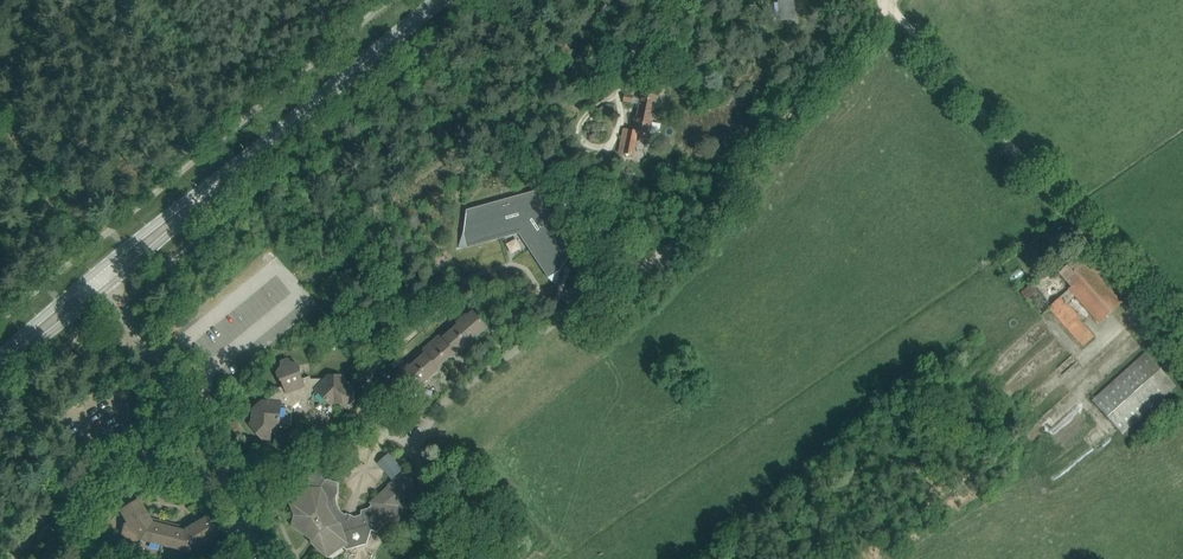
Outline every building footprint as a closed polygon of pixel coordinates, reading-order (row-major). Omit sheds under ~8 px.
[(779,3),(780,19),(796,18),(794,0),(778,0),(779,3)] [(643,90),(639,112),(654,115),(658,93),(664,94),(666,86),(655,84),(654,92),(643,90)] [(625,93),(623,101),(632,103),(634,98),(634,95),(625,93)] [(639,112),(635,131),(624,129),(619,153),(633,156),(638,132),(650,134),(654,115),(639,112)] [(464,232),(458,248),(520,231),(521,232),(528,243),(536,254),(556,285),(561,271),(562,269),(565,263),(572,253),(567,245),(534,194),(466,213),(464,232)] [(1078,258),(1061,273),(1073,286),(1069,289),(1075,295),(1099,276),(1093,269),(1090,271),(1078,258)] [(1099,276),(1075,295),(1099,322),(1122,302),(1099,276)] [(1020,293),(1027,301),(1038,291),(1031,283),(1020,293)] [(1075,295),(1069,289),(1048,307),(1068,330),(1082,319),(1068,302),(1075,295)] [(469,316),(466,315),(463,312),(456,313),(458,326),(444,337),(439,336),(425,349),(425,355),(412,366),(408,365),(400,373),(400,376),(396,380),(409,396),(439,370),(437,368),(456,352),(458,354),(487,328),(473,312),(469,316)] [(1093,400),(1123,434),(1175,386),(1145,353),(1093,400)] [(291,363),(288,359),(282,362),(282,367),(277,373),(278,376),(282,381),(282,380),(284,386),(277,389),(278,392),(267,401),(263,401),(253,409),(252,422),(250,424),(263,439),(271,440),(272,430),(275,427),(291,428),(293,408),(300,401),(300,400),(304,398),(309,403),(310,401),(325,416),(337,404),(341,404),(348,410),(354,404),(353,385),(350,385),(341,376),(328,376),(325,379),(311,380),(310,377),(302,380),(300,374),(301,374),(300,368),(299,365),(291,363)] [(449,382),(458,385),(460,381),(466,376),(470,375),(468,365),(461,367),(452,375),(449,382)] [(377,462),(392,478),(403,468),(388,452),(377,462)] [(338,494),(339,483),(328,479),(326,482),(323,480),(324,478),(317,473),(309,476),(310,486),(311,486),(311,488),(290,502),(295,516),(292,524),(295,528),(312,539),(313,544),(328,557),(343,547),(347,550),(367,544),(372,531),(377,532),(388,522),(393,527),(406,515),(403,512),(417,500),(419,502),(426,493),(420,487),(417,484),(414,487),(402,473),(389,485),(389,487),(371,503),(373,505),(368,508),(361,510),(361,515),(354,517),(353,516),(347,513),(345,514),(343,513),(341,511),(338,507),(337,503),(337,500),(337,497),(337,494),(338,494)] [(454,503),(467,520),(474,515),(461,498),(454,503)] [(133,544),(140,540),(142,544),(147,542),(179,550),(181,554),(186,552),(190,558),(193,558),(197,558),(204,554),(207,545),(205,543),(218,535),(207,517),(183,531),(178,530),(176,526),(161,522),(156,524),(152,523),(138,499),(119,510),(127,523),(124,524),(122,533),(127,542),(133,544)] [(36,535),(50,547),(59,536),(45,524),(36,535)]
